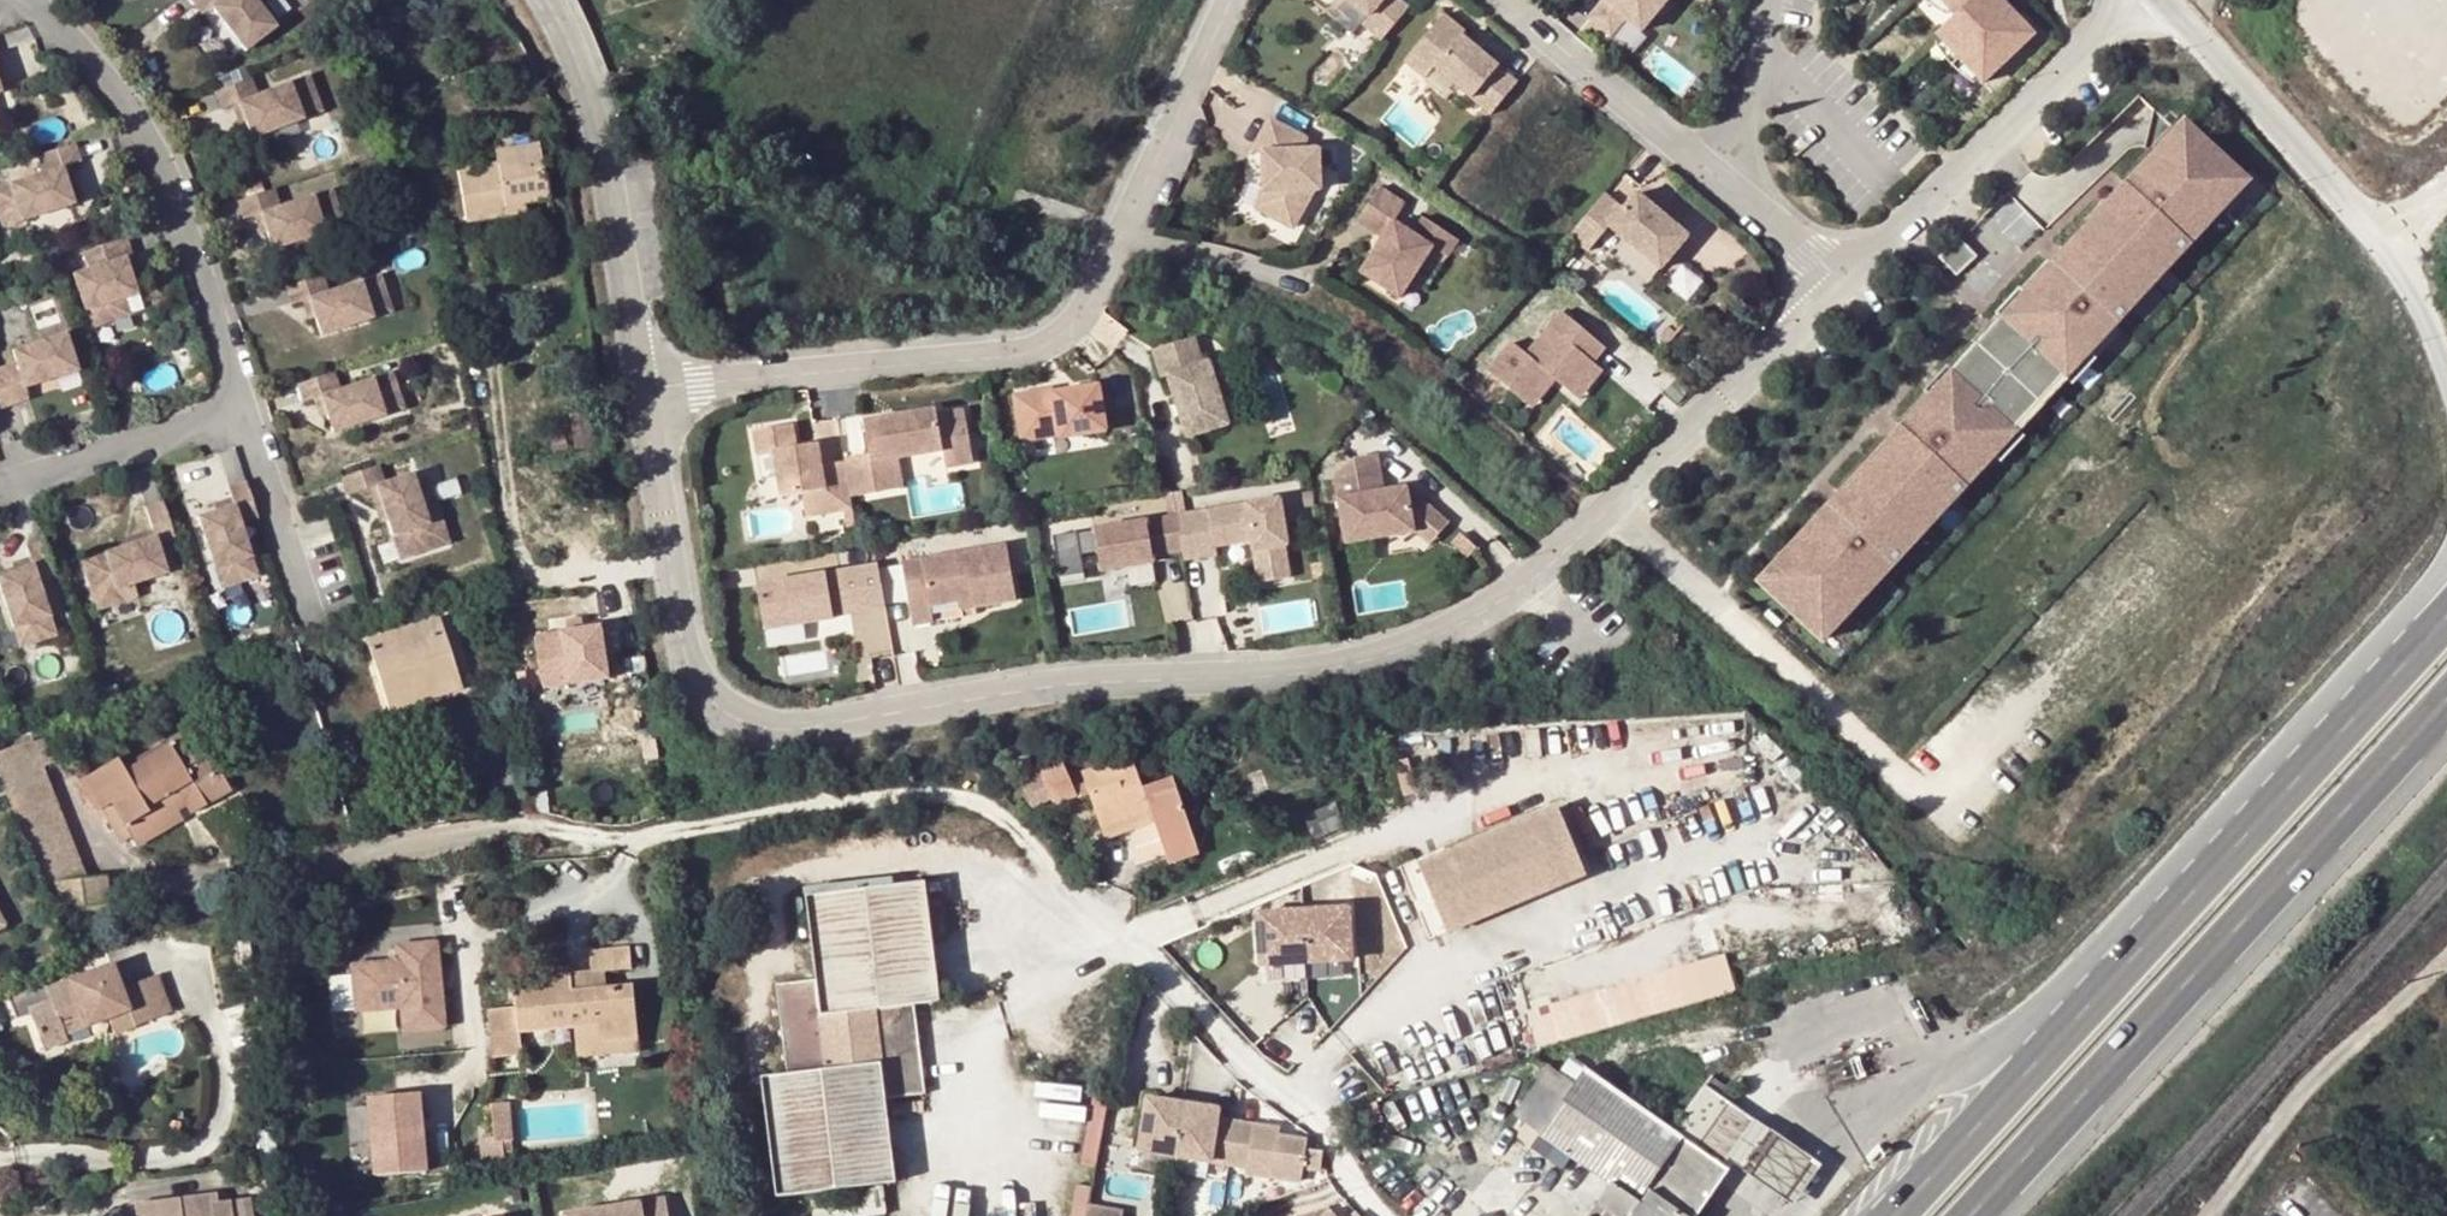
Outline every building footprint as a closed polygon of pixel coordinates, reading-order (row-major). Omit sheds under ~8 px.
[(202,16),(212,8),(245,52),(277,27),(256,0),(189,0),(202,16)] [(1374,21),(1366,30),(1386,47),(1416,13),(1401,0),(1350,0),(1374,21)] [(1612,1),(1589,28),(1609,46),(1624,29),(1639,42),(1654,26),(1664,25),(1670,17),(1669,8),(1676,0),(1610,0),(1612,1)] [(2044,25),(2020,0),(1963,0),(1967,5),(1947,24),(1994,73),(2044,25)] [(1426,80),(1433,71),(1495,121),(1524,87),(1461,35),(1464,31),(1443,14),(1403,62),(1426,80)] [(213,92),(221,111),(232,106),(238,104),(245,122),(252,139),(323,112),(309,75),(258,95),(251,78),(213,92)] [(1609,152),(1539,94),(1509,130),(1579,188),(1609,152)] [(238,104),(232,106),(239,124),(245,122),(238,104)] [(1252,152),(1263,153),(1263,174),(1264,192),(1255,208),(1293,229),(1313,191),(1319,190),(1318,150),(1307,151),(1307,140),(1270,120),(1252,152)] [(2245,178),(2188,124),(2180,132),(2237,187),(2245,178)] [(1763,572),(1821,626),(1986,452),(1977,443),(2001,418),(2010,426),(2059,375),(2050,367),(2074,342),(2083,350),(2237,187),(2180,132),(2025,295),(2034,304),(1937,406),(1929,397),(1763,572)] [(43,173),(0,187),(0,222),(2,228),(75,204),(64,168),(81,162),(77,148),(76,144),(37,156),(39,164),(43,173)] [(535,145),(492,152),(494,165),(456,172),(465,223),(503,216),(501,208),(520,204),(546,200),(535,145)] [(1250,152),(1249,154),(1249,156),(1249,158),(1248,160),(1248,163),(1249,166),(1251,170),(1254,172),(1258,174),(1263,174),(1263,153),(1252,152),(1250,152)] [(1406,203),(1380,186),(1355,223),(1383,241),(1361,273),(1399,298),(1430,248),(1447,259),(1458,241),(1421,217),(1409,234),(1393,224),(1406,203)] [(275,189),(236,202),(243,220),(253,217),(260,214),(266,233),(272,250),(325,233),(345,227),(333,189),(313,195),(280,206),(275,189)] [(1594,215),(1613,230),(1664,272),(1691,240),(1641,199),(1628,212),(1609,197),(1594,215)] [(501,208),(503,216),(522,213),(520,204),(501,208)] [(259,236),(266,233),(260,214),(253,217),(259,236)] [(1613,230),(1594,215),(1571,241),(1591,258),(1613,230)] [(126,257),(132,254),(127,237),(82,251),(88,269),(72,274),(85,311),(91,329),(131,316),(125,298),(138,294),(132,276),(126,257)] [(1976,256),(1959,238),(1939,257),(1956,275),(1976,256)] [(132,254),(126,257),(132,276),(139,274),(132,254)] [(323,275),(284,287),(291,306),(301,302),(302,302),(309,300),(314,318),(315,319),(320,336),(374,318),(394,313),(381,275),(362,281),(329,292),(323,275)] [(2025,295),(2017,288),(1920,390),(1929,397),(1937,406),(2034,304),(2025,295)] [(309,300),(302,302),(307,320),(314,318),(309,300)] [(1527,355),(1513,343),(1487,374),(1525,404),(1547,375),(1554,381),(1570,393),(1594,363),(1605,349),(1585,332),(1562,313),(1545,333),(1527,355)] [(0,367),(0,408),(1,410),(30,400),(26,388),(79,371),(66,333),(12,350),(15,362),(0,367)] [(1189,337),(1149,350),(1158,378),(1164,376),(1186,437),(1225,423),(1204,361),(1197,364),(1189,337)] [(2083,350),(2074,342),(2050,367),(2059,375),(2067,383),(2091,358),(2083,350)] [(1603,371),(1594,363),(1570,393),(1579,401),(1603,371)] [(334,372),(296,384),(302,403),(312,400),(321,397),(327,416),(332,433),(386,416),(405,409),(392,371),(373,378),(340,389),(334,372)] [(1554,381),(1547,375),(1525,404),(1532,409),(1554,381)] [(1060,439),(1106,431),(1099,386),(1053,393),(1052,390),(1014,396),(1022,442),(1060,436),(1060,439)] [(321,397),(312,400),(318,419),(327,416),(321,397)] [(936,410),(863,422),(868,454),(844,458),(845,461),(852,498),(875,494),(870,463),(899,458),(942,451),(945,468),(974,464),(964,410),(937,415),(936,410)] [(2010,426),(2001,418),(1977,443),(1986,452),(1995,460),(2019,434),(2010,426)] [(853,510),(852,498),(845,461),(821,465),(818,443),(796,447),(792,424),(753,431),(757,456),(774,453),(781,498),(801,494),(805,519),(844,512),(847,527),(856,525),(853,510)] [(1335,475),(1339,500),(1385,492),(1379,453),(1353,458),(1335,475)] [(899,458),(870,463),(875,494),(904,489),(899,458)] [(429,523),(424,509),(413,473),(385,482),(379,465),(340,478),(347,496),(368,489),(376,487),(387,522),(399,560),(437,548),(429,523)] [(227,487),(233,505),(197,517),(214,570),(252,558),(242,525),(259,519),(246,480),(227,487)] [(376,487),(368,489),(379,524),(387,522),(376,487)] [(1413,515),(1425,500),(1410,488),(1385,492),(1339,500),(1346,543),(1416,531),(1413,515)] [(1279,499),(1176,514),(1182,554),(1183,561),(1217,556),(1215,547),(1251,541),(1252,550),(1258,584),(1290,578),(1284,545),(1286,545),(1279,499)] [(1425,500),(1413,515),(1416,531),(1431,544),(1450,522),(1425,500)] [(118,591),(133,585),(134,585),(169,573),(159,545),(176,539),(162,501),(145,507),(152,529),(154,537),(120,548),(81,561),(94,599),(118,591)] [(438,505),(424,509),(429,523),(437,548),(450,544),(438,505)] [(1176,514),(1155,518),(1161,557),(1182,554),(1176,514)] [(1155,518),(1147,519),(1153,558),(1161,557),(1155,518)] [(1153,558),(1147,519),(1093,528),(1100,571),(1153,562),(1153,558)] [(1468,554),(1476,545),(1460,531),(1452,540),(1468,554)] [(0,575),(0,591),(20,649),(57,637),(40,584),(57,578),(44,540),(25,546),(31,564),(0,575)] [(1007,544),(901,562),(912,627),(934,623),(931,608),(959,603),(971,601),(972,609),(1017,602),(1007,544)] [(878,565),(838,572),(846,617),(887,610),(878,565)] [(838,572),(827,573),(834,619),(846,617),(838,572)] [(1821,626),(1763,572),(1754,582),(1811,636),(1821,626)] [(834,619),(827,573),(757,586),(764,631),(834,619)] [(139,597),(134,585),(133,585),(118,591),(94,599),(99,611),(139,597)] [(971,601),(959,603),(960,611),(972,609),(971,601)] [(439,615),(364,638),(387,710),(463,686),(439,615)] [(1500,660),(1494,648),(1473,657),(1477,670),(1500,660)] [(608,679),(541,688),(549,741),(615,732),(608,679)] [(192,728),(179,735),(194,761),(207,754),(192,728)] [(121,827),(168,800),(177,795),(184,807),(189,816),(229,794),(207,754),(194,761),(179,735),(119,770),(115,761),(84,780),(110,827),(118,823),(121,827)] [(0,751),(0,778),(8,794),(44,779),(39,769),(52,763),(41,739),(28,745),(26,740),(0,751)] [(1130,758),(1081,774),(1084,783),(1071,787),(1075,800),(1088,796),(1100,828),(1105,841),(1135,830),(1153,824),(1165,857),(1196,846),(1173,777),(1141,788),(1130,758)] [(1062,762),(1038,770),(1050,802),(1052,809),(1075,800),(1071,787),(1062,762)] [(1038,770),(1019,777),(1030,809),(1050,802),(1038,770)] [(77,861),(44,779),(8,794),(38,866),(77,861)] [(177,795),(168,800),(175,813),(184,807),(177,795)] [(1558,809),(1417,862),(1442,930),(1585,876),(1558,809)] [(1153,824),(1135,830),(1134,867),(1165,857),(1153,824)] [(1199,855),(1196,846),(1165,857),(1168,866),(1199,855)] [(77,861),(38,866),(55,909),(108,903),(103,877),(79,879),(77,861)] [(805,898),(815,982),(776,986),(787,1076),(761,1079),(778,1198),(894,1184),(883,1099),(923,1095),(913,1005),(938,1002),(923,884),(805,898)] [(1345,903),(1255,917),(1263,968),(1352,954),(1345,903)] [(387,965),(347,969),(352,1015),(397,1010),(400,1034),(440,1030),(430,945),(390,949),(391,959),(387,965)] [(590,975),(632,971),(630,948),(588,951),(590,975)] [(65,1040),(63,1034),(60,1024),(104,1008),(107,1018),(109,1023),(130,1015),(134,1025),(171,1011),(156,973),(121,985),(113,963),(46,988),(51,998),(26,1007),(41,1048),(65,1040)] [(634,986),(632,971),(590,975),(571,977),(571,992),(634,986)] [(1722,972),(1531,1028),(1539,1049),(1728,995),(1722,972)] [(598,1041),(639,1037),(634,986),(571,992),(571,977),(513,982),(516,1007),(489,1010),(494,1058),(521,1056),(519,1034),(575,1029),(596,1027),(598,1041)] [(60,1024),(63,1034),(107,1018),(104,1008),(60,1024)] [(130,1015),(109,1023),(113,1033),(134,1025),(130,1015)] [(596,1027),(575,1029),(577,1058),(641,1051),(639,1037),(598,1041),(596,1027)] [(1727,1171),(1722,1167),(1753,1123),(1704,1088),(1672,1133),(1584,1072),(1562,1102),(1542,1088),(1519,1121),(1555,1145),(1545,1161),(1562,1172),(1572,1158),(1612,1185),(1596,1207),(1609,1215),(1696,1215),(1727,1171)] [(1143,1092),(1133,1144),(1240,1165),(1239,1171),(1293,1182),(1296,1168),(1313,1172),(1317,1153),(1302,1150),(1303,1142),(1275,1136),(1277,1129),(1255,1125),(1211,1116),(1213,1106),(1143,1092)] [(418,1093),(368,1097),(375,1176),(425,1171),(418,1093)] [(510,1102),(491,1103),(494,1136),(495,1142),(503,1141),(514,1141),(510,1102)] [(1376,1102),(1364,1107),(1371,1127),(1384,1122),(1376,1102)] [(1727,1160),(1743,1172),(1792,1206),(1819,1167),(1770,1134),(1754,1123),(1753,1123),(1727,1160)] [(494,1136),(480,1138),(483,1162),(505,1160),(503,1141),(495,1142),(494,1136)] [(211,1204),(221,1203),(219,1193),(210,1194),(211,1204)] [(221,1203),(211,1204),(210,1194),(135,1203),(137,1215),(254,1215),(252,1198),(221,1203)] [(565,1215),(669,1215),(666,1199),(565,1215)] [(1089,1204),(1087,1215),(1122,1215),(1124,1210),(1089,1204)] [(1590,1215),(1609,1215),(1596,1207),(1590,1215)]
